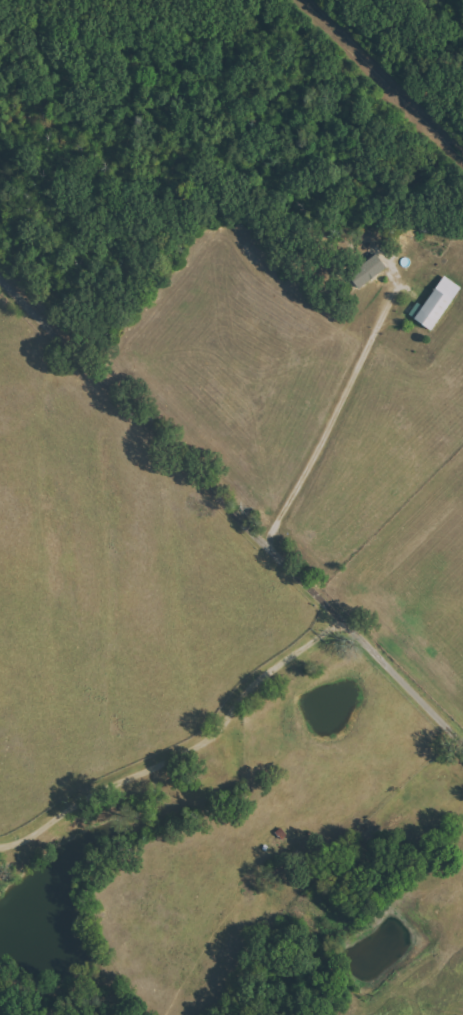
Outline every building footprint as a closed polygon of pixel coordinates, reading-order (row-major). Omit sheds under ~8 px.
[(348,276),(359,290),(387,268),(377,254),(348,276)] [(414,320),(431,332),(461,289),(444,276),(414,320)]
